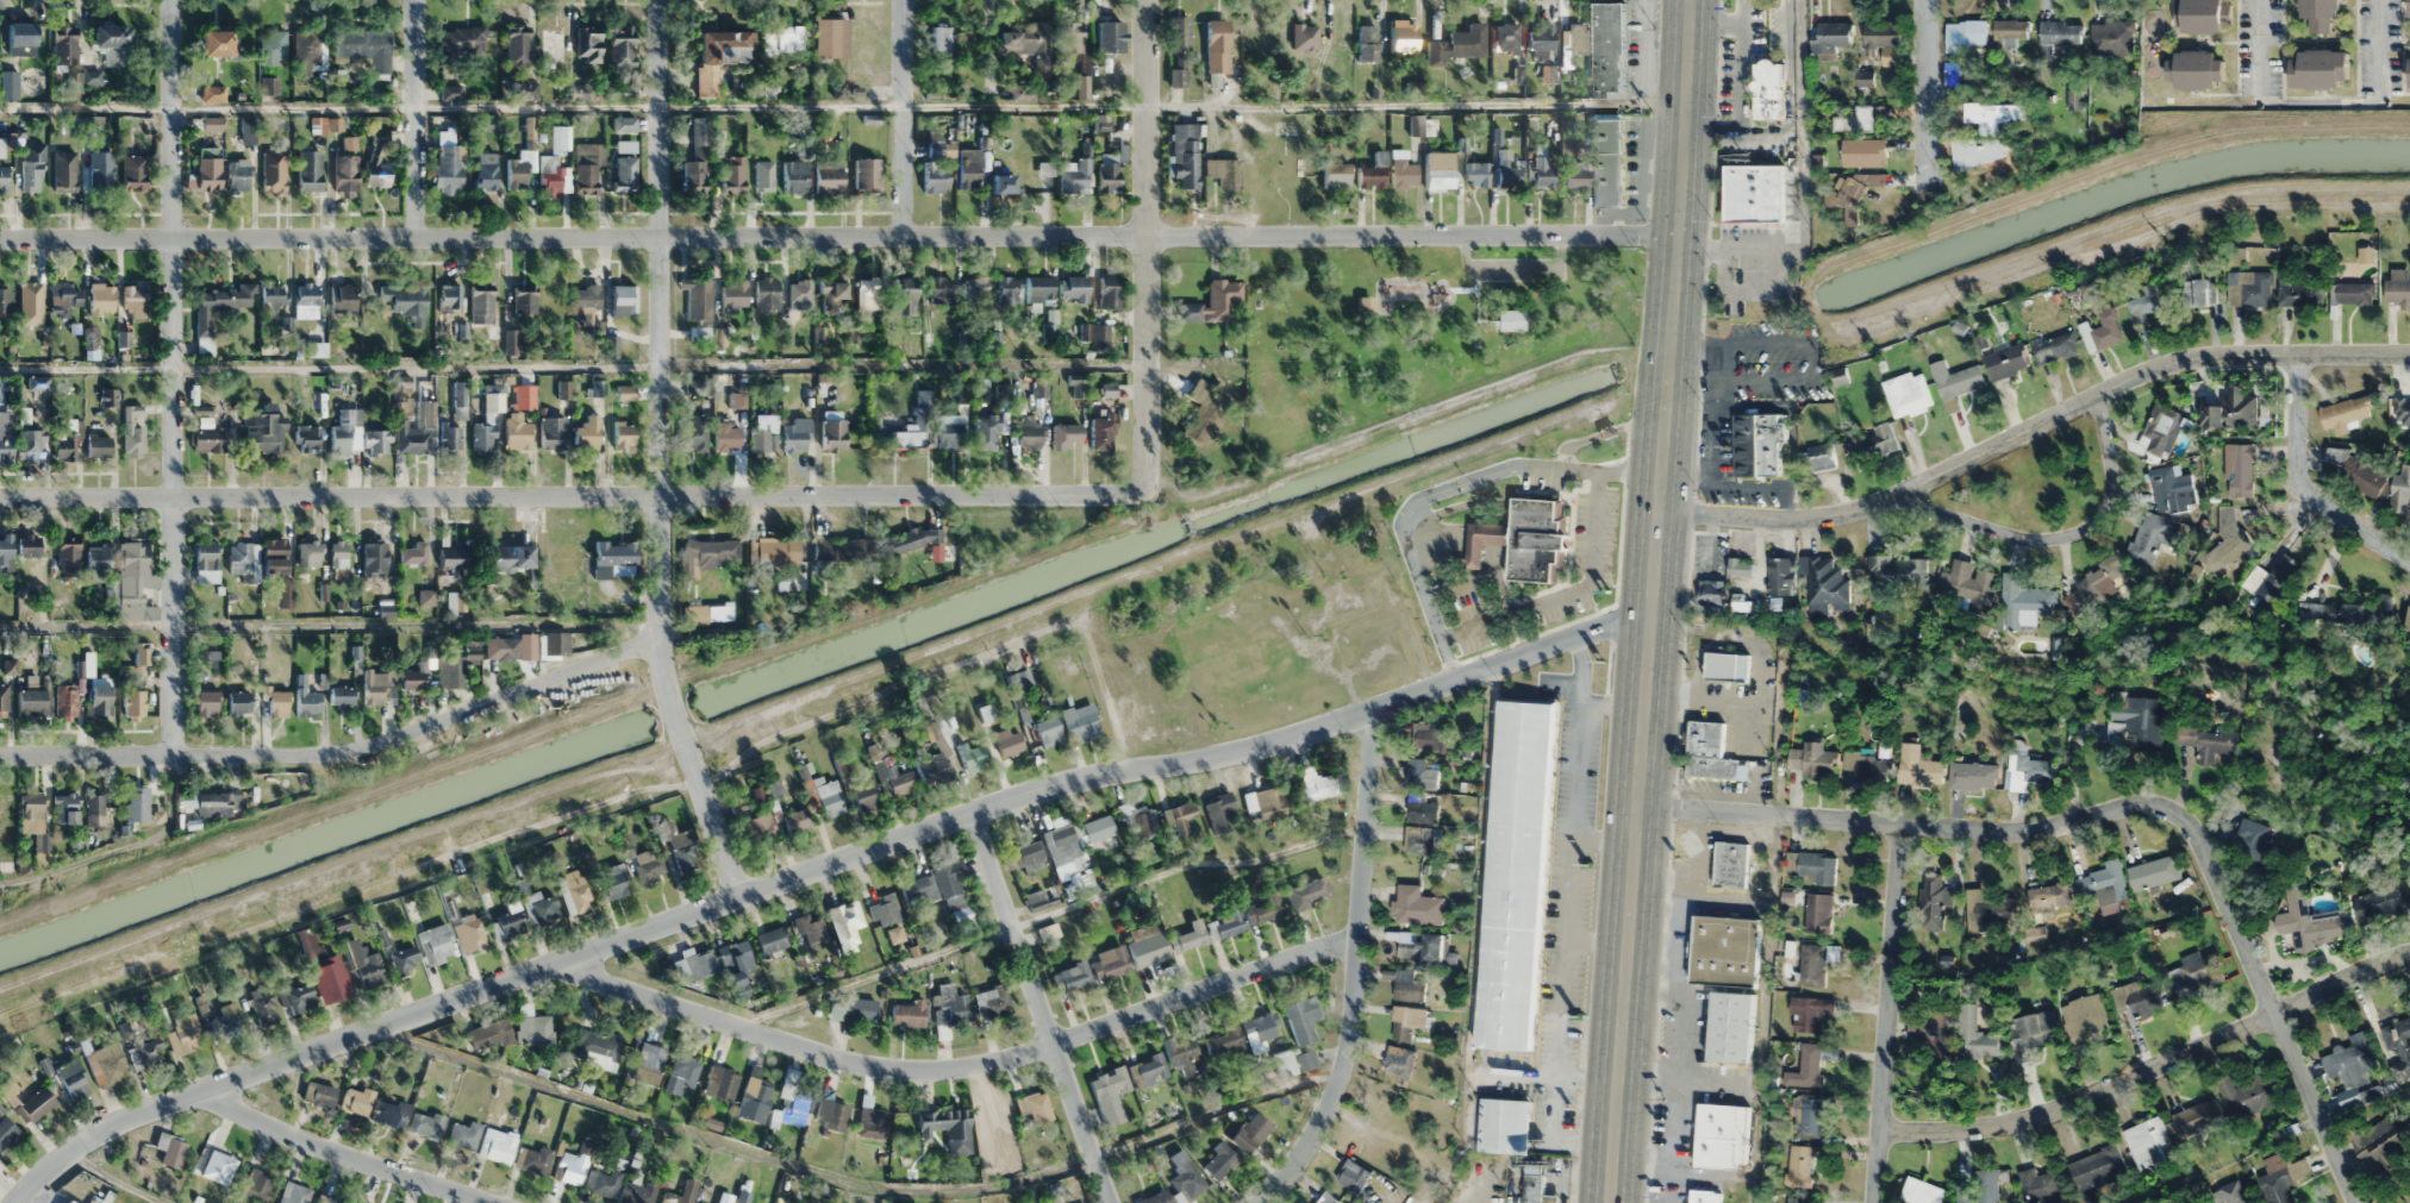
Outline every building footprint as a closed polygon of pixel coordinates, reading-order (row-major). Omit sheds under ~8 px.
[(2222,33),(2222,0),(2175,0),(2175,33),(2222,33)] [(2339,0),(2301,0),(2301,19),(2310,19),(2310,33),(2329,32),(2329,18),(2339,18),(2339,0)] [(1593,96),(1623,96),(1623,2),(1593,2),(1593,96)] [(1169,86),(1188,86),(1188,15),(1169,15),(1169,86)] [(848,18),(815,18),(815,58),(848,58),(848,18)] [(1228,19),(1205,19),(1205,73),(1228,73),(1228,19)] [(2030,20),(1996,20),(1996,46),(2030,46),(2030,20)] [(1049,77),(1049,21),(1034,21),(1034,31),(998,31),(998,53),(1033,53),(1033,77),(1049,77)] [(1098,21),(1098,52),(1123,52),(1123,21),(1098,21)] [(1985,21),(1946,21),(1946,52),(1960,52),(1960,46),(1985,46),(1985,21)] [(2051,44),(2082,44),(2082,21),(2041,22),(2041,58),(2051,58),(2051,44)] [(2091,21),(2091,55),(2134,55),(2135,21),(2091,21)] [(1082,22),(1061,22),(1061,58),(1082,58),(1082,22)] [(1484,22),(1468,22),(1468,32),(1449,32),(1449,41),(1428,41),(1428,66),(1447,66),(1447,57),(1484,57),(1484,22)] [(1864,47),(1900,47),(1900,22),(1864,22),(1864,47)] [(7,23),(7,56),(35,56),(35,23),(7,23)] [(1553,23),(1540,23),(1540,30),(1527,30),(1527,50),(1553,50),(1553,23)] [(1812,53),(1836,53),(1836,47),(1851,47),(1851,23),(1812,23),(1812,53)] [(1391,52),(1416,52),(1416,24),(1391,24),(1391,52)] [(1496,50),(1523,50),(1523,24),(1496,24),(1496,50)] [(1562,64),(1588,64),(1588,24),(1562,24),(1562,64)] [(92,48),(106,48),(106,65),(122,65),(122,47),(129,47),(129,25),(93,25),(92,48)] [(876,25),(855,25),(855,60),(876,60),(876,25)] [(951,25),(934,25),(934,51),(951,51),(951,25)] [(1359,61),(1378,61),(1378,25),(1359,25),(1359,61)] [(52,27),(52,66),(76,66),(76,27),(52,27)] [(483,27),(442,27),(442,53),(483,53),(483,27)] [(506,67),(529,67),(529,27),(506,27),(506,67)] [(542,69),(564,69),(564,27),(542,27),(542,69)] [(576,62),(600,62),(600,27),(576,27),(576,62)] [(611,27),(611,68),(633,68),(633,27),(611,27)] [(763,27),(763,52),(802,52),(802,27),(763,27)] [(230,30),(200,30),(200,55),(230,55),(230,30)] [(286,30),(261,30),(261,64),(286,64),(286,30)] [(370,57),(370,74),(389,74),(389,30),(342,30),(342,57),(370,57)] [(717,97),(717,63),(746,63),(746,31),(698,31),(698,97),(717,97)] [(294,75),(312,75),(312,64),(324,64),(324,32),(295,32),(294,75)] [(2171,50),(2171,89),(2222,89),(2222,50),(2171,50)] [(2347,50),(2292,50),(2292,88),(2347,88),(2347,50)] [(1754,119),(1781,119),(1781,59),(1754,59),(1754,119)] [(1857,88),(1874,88),(1874,72),(1857,72),(1857,88)] [(261,78),(261,95),(278,94),(278,78),(261,78)] [(461,85),(442,85),(442,100),(461,100),(461,85)] [(224,86),(202,86),(202,102),(224,102),(224,86)] [(1978,135),(1997,135),(1997,121),(2024,121),(2024,104),(1964,103),(1964,121),(1979,121),(1978,135)] [(1885,105),(1854,105),(1854,117),(1833,117),(1833,130),(1885,130),(1885,105)] [(1622,113),(1593,113),(1593,206),(1622,206),(1622,113)] [(242,143),(258,143),(258,117),(242,117),(242,143)] [(682,160),(683,192),(708,192),(708,117),(693,117),(693,160),(682,160)] [(221,130),(221,118),(196,118),(196,121),(192,121),(192,130),(221,130)] [(1197,123),(1173,123),(1173,178),(1178,178),(1178,190),(1197,190),(1197,123)] [(388,187),(388,132),(373,132),(373,160),(364,160),(364,187),(388,187)] [(1886,139),(1841,139),(1841,166),(1886,166),(1886,139)] [(2003,164),(2003,139),(1953,139),(1953,164),(2003,164)] [(923,193),(945,193),(945,142),(929,142),(929,162),(923,162),(923,193)] [(22,196),(43,196),(44,144),(23,143),(22,196)] [(604,165),(604,143),(575,143),(575,195),(597,195),(597,165),(604,165)] [(438,194),(460,194),(460,145),(438,145),(438,194)] [(958,149),(958,188),(979,188),(979,149),(958,149)] [(321,190),(321,150),(298,150),(298,190),(321,190)] [(76,151),(55,151),(55,187),(76,187),(76,151)] [(90,187),(113,187),(113,151),(90,151),(90,187)] [(285,191),(285,151),(263,151),(263,191),(285,191)] [(1426,152),(1426,189),(1453,189),(1453,152),(1426,152)] [(497,154),(477,154),(477,190),(497,190),(497,154)] [(146,190),(146,155),(124,155),(124,190),(146,190)] [(334,196),(357,196),(357,155),(334,155),(334,196)] [(539,195),(563,195),(563,155),(539,155),(539,195)] [(220,156),(196,156),(196,189),(220,189),(220,156)] [(636,156),(615,156),(615,190),(636,190),(636,156)] [(723,156),(723,192),(744,192),(744,156),(723,156)] [(1060,192),(1089,192),(1089,158),(1077,158),(1077,169),(1060,169),(1060,192)] [(505,189),(526,189),(526,159),(505,159),(505,189)] [(879,159),(855,159),(855,192),(879,192),(879,159)] [(1241,187),(1241,159),(1206,159),(1206,177),(1215,177),(1215,187),(1241,187)] [(757,170),(757,193),(773,193),(773,160),(764,160),(764,170),(757,170)] [(1118,192),(1118,160),(1098,160),(1098,192),(1118,192)] [(249,192),(249,161),(227,161),(227,192),(249,192)] [(785,161),(785,193),(806,193),(806,161),(785,161)] [(842,161),(816,161),(816,193),(842,193),(842,161)] [(1393,186),(1417,186),(1417,161),(1393,161),(1393,186)] [(1553,187),(1553,161),(1532,161),(1532,187),(1553,187)] [(1488,162),(1465,162),(1465,186),(1488,186),(1488,162)] [(1496,188),(1519,188),(1519,162),(1496,162),(1496,188)] [(1588,162),(1563,162),(1563,187),(1588,187),(1588,162)] [(8,194),(9,164),(0,164),(0,194),(8,194)] [(1348,188),(1348,164),(1324,164),(1324,188),(1348,188)] [(1782,220),(1782,164),(1725,164),(1725,220),(1782,220)] [(1357,187),(1384,187),(1384,165),(1357,165),(1357,187)] [(1013,193),(1013,174),(992,174),(992,193),(1013,193)] [(1825,204),(1860,206),(1862,176),(1843,175),(1842,192),(1825,191),(1825,204)] [(2278,306),(2313,306),(2313,285),(2288,285),(2288,257),(2279,257),(2278,306)] [(2228,272),(2228,306),(2271,306),(2271,272),(2228,272)] [(1099,308),(1119,308),(1119,275),(1099,275),(1099,308)] [(1053,276),(1026,276),(1026,301),(1053,301),(1053,276)] [(1059,276),(1059,300),(1087,300),(1087,276),(1059,276)] [(949,277),(928,277),(928,303),(949,303),(949,277)] [(987,305),(987,278),(964,278),(964,305),(987,305)] [(998,302),(1021,302),(1021,278),(998,278),(998,302)] [(755,310),(777,310),(777,279),(755,279),(755,310)] [(896,315),(916,315),(916,279),(896,279),(896,315)] [(2214,279),(2184,279),(2184,306),(2214,306),(2214,279)] [(711,280),(687,280),(687,321),(711,321),(711,280)] [(720,311),(746,311),(746,280),(720,280),(720,311)] [(811,280),(789,280),(789,302),(811,302),(811,280)] [(857,280),(857,309),(878,309),(878,280),(857,280)] [(1229,321),(1229,301),(1241,302),(1241,280),(1210,280),(1210,304),(1178,303),(1178,321),(1229,321)] [(2386,280),(2386,303),(2409,303),(2409,280),(2386,280)] [(845,281),(822,281),(822,303),(845,303),(845,281)] [(37,283),(18,283),(18,313),(37,313),(37,283)] [(238,290),(196,291),(198,339),(211,338),(210,309),(254,308),(254,283),(238,283),(238,290)] [(319,283),(295,283),(295,318),(319,318),(319,283)] [(2144,296),(2128,300),(2133,321),(2162,313),(2154,283),(2141,286),(2144,296)] [(2374,283),(2335,283),(2335,307),(2374,307),(2374,283)] [(51,284),(51,316),(69,316),(69,306),(80,306),(80,284),(51,284)] [(114,284),(89,284),(89,315),(114,315),(114,284)] [(260,309),(286,309),(286,284),(260,284),(260,309)] [(382,298),(390,298),(390,312),(414,313),(414,326),(424,327),(426,286),(382,284),(382,298)] [(599,284),(575,284),(575,325),(591,325),(591,310),(599,310),(599,284)] [(332,312),(356,312),(357,285),(332,285),(332,312)] [(461,286),(439,286),(439,308),(461,308),(461,286)] [(636,286),(611,286),(611,315),(636,315),(636,286)] [(121,310),(130,310),(130,319),(145,319),(145,287),(121,287),(121,310)] [(0,288),(0,315),(10,315),(10,288),(0,288)] [(492,323),(492,290),(470,290),(470,323),(492,323)] [(535,291),(513,291),(513,315),(535,315),(535,291)] [(2102,327),(2091,330),(2095,349),(2122,343),(2114,308),(2098,311),(2102,327)] [(1497,310),(1497,331),(1523,331),(1523,310),(1497,310)] [(2079,354),(2073,332),(2033,343),(2039,365),(2079,354)] [(1983,355),(1991,381),(2031,368),(2024,343),(1983,355)] [(1958,409),(1954,396),(1985,386),(1978,364),(1949,374),(1945,359),(1930,364),(1946,413),(1958,409)] [(1860,379),(1858,365),(1830,368),(1831,382),(1860,379)] [(1882,382),(1893,418),(1933,406),(1922,370),(1882,382)] [(534,385),(516,385),(516,409),(534,409),(534,385)] [(2245,396),(2245,386),(2229,385),(2229,407),(2206,406),(2205,427),(2258,429),(2259,397),(2245,396)] [(2319,410),(2326,430),(2335,427),(2337,436),(2350,432),(2347,424),(2374,415),(2367,393),(2319,410)] [(2396,400),(2396,426),(2408,426),(2408,435),(2409,435),(2409,400),(2396,400)] [(397,420),(397,453),(434,453),(435,401),(416,401),(416,420),(397,420)] [(263,410),(245,410),(245,453),(285,453),(284,415),(274,415),(274,403),(262,404),(263,410)] [(2188,417),(2157,403),(2139,446),(2169,459),(2188,417)] [(330,425),(330,453),(360,453),(360,408),(339,408),(339,425),(330,425)] [(891,449),(928,448),(928,408),(915,408),(915,430),(891,430),(891,449)] [(0,412),(0,463),(12,463),(12,412),(0,412)] [(529,449),(530,421),(522,421),(522,413),(505,412),(505,449),(529,449)] [(1732,476),(1780,476),(1780,440),(1784,440),(1784,413),(1732,413),(1732,476)] [(573,427),(573,447),(598,447),(598,415),(586,415),(586,427),(573,427)] [(707,415),(693,415),(693,425),(681,425),(681,451),(707,451),(707,415)] [(938,450),(960,450),(960,415),(938,415),(938,450)] [(1040,415),(1016,415),(1016,449),(1040,449),(1040,415)] [(1113,449),(1113,416),(1091,416),(1091,449),(1113,449)] [(565,417),(539,417),(539,449),(565,449),(565,417)] [(975,450),(997,450),(997,417),(975,417),(975,450)] [(785,452),(807,453),(808,418),(786,418),(785,452)] [(54,430),(53,463),(75,464),(76,423),(77,423),(77,420),(59,420),(59,430),(54,430)] [(820,420),(820,452),(843,452),(843,420),(820,420)] [(1897,450),(1890,421),(1864,428),(1861,420),(1843,425),(1853,462),(1897,450)] [(614,421),(614,449),(633,449),(633,421),(614,421)] [(461,423),(440,423),(440,450),(461,450),(461,423)] [(494,424),(473,424),(473,450),(494,450),(494,424)] [(715,452),(741,452),(741,424),(715,424),(715,452)] [(1069,449),(1069,442),(1081,442),(1081,424),(1051,424),(1051,449),(1069,449)] [(297,452),(319,452),(319,425),(297,425),(297,452)] [(142,458),(142,426),(126,426),(126,458),(142,458)] [(751,453),(776,453),(776,427),(751,427),(751,453)] [(18,430),(18,463),(44,463),(44,430),(18,430)] [(365,430),(365,455),(389,455),(389,430),(365,430)] [(192,431),(192,452),(222,452),(222,431),(192,431)] [(110,436),(87,436),(87,458),(110,458),(110,436)] [(2227,444),(2227,497),(2255,497),(2255,444),(2227,444)] [(1809,445),(1809,471),(1834,471),(1834,445),(1809,445)] [(2351,453),(2331,445),(2319,476),(2384,500),(2393,476),(2349,459),(2351,453)] [(2402,464),(2401,475),(2393,474),(2390,512),(2409,514),(2409,465),(2402,464)] [(2192,474),(2175,476),(2173,466),(2149,469),(2155,513),(2197,507),(2192,474)] [(1509,545),(1506,579),(1557,583),(1557,570),(1562,570),(1566,501),(1512,497),(1510,525),(1506,525),(1467,522),(1467,535),(1466,545),(1466,551),(1465,568),(1480,569),(1481,552),(1481,546),(1481,544),(1503,545),(1509,545)] [(2183,526),(2144,513),(2129,556),(2151,564),(2159,542),(2176,548),(2183,526)] [(17,557),(39,557),(39,534),(17,534),(17,557)] [(0,537),(0,571),(12,571),(12,537),(0,537)] [(58,573),(79,573),(79,538),(58,538),(58,573)] [(285,574),(285,539),(262,539),(263,574),(285,574)] [(752,564),(798,564),(798,539),(752,539),(752,564)] [(693,576),(693,567),(739,567),(739,540),(682,540),(681,576),(693,576)] [(871,540),(815,540),(815,562),(871,562),(871,540)] [(346,541),(331,541),(331,578),(346,578),(346,541)] [(123,607),(145,608),(146,542),(123,542),(123,607)] [(320,542),(298,542),(298,566),(320,566),(320,542)] [(401,565),(427,564),(426,542),(400,543),(401,565)] [(116,580),(111,580),(111,543),(88,543),(88,584),(105,584),(105,603),(116,603),(116,580)] [(218,543),(195,543),(195,584),(218,584),(218,543)] [(258,578),(258,543),(229,543),(229,578),(258,578)] [(388,577),(388,543),(363,543),(363,577),(388,577)] [(636,543),(599,543),(599,567),(636,567),(636,543)] [(485,546),(485,570),(532,570),(532,546),(485,546)] [(441,572),(466,572),(466,547),(441,547),(441,572)] [(2302,564),(2284,553),(2280,559),(2274,556),(2275,555),(2266,550),(2242,591),(2254,598),(2256,596),(2275,607),(2302,564)] [(1926,558),(1903,558),(1903,555),(1868,554),(1867,579),(1906,579),(1905,585),(1926,586),(1926,558)] [(1808,618),(1828,619),(1828,603),(1850,604),(1850,578),(1843,578),(1844,567),(1833,566),(1833,556),(1809,555),(1808,618)] [(584,582),(584,557),(547,557),(547,582),(584,582)] [(1796,602),(1795,558),(1767,558),(1768,602),(1796,602)] [(1991,609),(1997,572),(1973,568),(1974,562),(1953,559),(1951,573),(1940,571),(1936,594),(1969,600),(1968,606),(1991,609)] [(2073,603),(2116,603),(2116,576),(2121,576),(2121,559),(2097,559),(2097,575),(2073,575),(2073,603)] [(1752,572),(1752,560),(1730,560),(1730,572),(1752,572)] [(2020,588),(2021,573),(2003,573),(2001,630),(2036,630),(2037,616),(2056,616),(2056,589),(2020,588)] [(279,607),(293,607),(293,578),(279,578),(279,607)] [(1723,580),(1700,579),(1699,606),(1723,606),(1723,580)] [(2296,603),(2296,608),(2302,608),(2301,620),(2391,623),(2392,595),(2377,594),(2377,606),(2296,603)] [(734,606),(686,606),(686,622),(734,622),(734,606)] [(544,656),(567,656),(567,632),(544,632),(544,656)] [(518,661),(518,638),(493,638),(493,661),(518,661)] [(438,687),(464,687),(464,662),(479,662),(479,641),(463,641),(463,656),(437,656),(438,687)] [(146,643),(134,644),(134,665),(147,665),(146,643)] [(1737,653),(1706,652),(1705,678),(1735,681),(1737,653)] [(363,670),(363,705),(385,705),(385,670),(363,670)] [(425,689),(425,671),(401,671),(401,689),(425,689)] [(307,675),(297,675),(297,717),(319,717),(319,691),(307,691),(307,675)] [(76,718),(76,686),(56,686),(56,718),(76,718)] [(110,717),(110,686),(89,686),(89,717),(110,717)] [(354,688),(331,687),(330,706),(354,707),(354,688)] [(17,716),(46,716),(46,690),(17,690),(17,716)] [(126,715),(145,715),(145,690),(126,690),(126,715)] [(196,691),(196,715),(218,715),(218,691),(196,691)] [(228,715),(251,715),(251,691),(228,691),(228,715)] [(288,717),(288,692),(264,691),(264,717),(288,717)] [(2163,748),(2165,699),(2110,696),(2108,746),(2163,748)] [(1500,697),(1559,701),(1534,1051),(1476,1047),(1500,697)] [(1063,740),(1055,715),(1035,722),(1043,747),(1063,740)] [(1736,781),(1737,759),(1721,759),(1723,722),(1687,721),(1685,778),(1736,781)] [(1448,724),(1414,724),(1414,750),(1447,751),(1448,724)] [(994,733),(1003,757),(1025,749),(1016,725),(994,733)] [(2215,766),(2216,754),(2237,756),(2239,732),(2178,726),(2176,745),(2198,747),(2196,764),(2215,766)] [(1825,742),(1804,740),(1803,749),(1790,748),(1788,773),(1836,777),(1838,752),(1824,750),(1825,742)] [(1944,761),(1926,760),(1927,744),(1901,742),(1898,784),(1942,787),(1944,761)] [(2060,761),(2026,760),(2026,742),(2017,742),(2016,783),(2060,784),(2060,761)] [(990,763),(982,743),(959,752),(966,771),(990,763)] [(948,776),(941,752),(916,759),(923,783),(948,776)] [(1891,783),(1891,756),(1845,756),(1845,772),(1854,772),(1854,783),(1891,783)] [(1407,789),(1438,789),(1438,769),(1425,769),(1425,759),(1407,759),(1407,789)] [(1949,790),(2000,791),(2001,764),(1950,763),(1949,790)] [(1341,795),(1337,771),(1294,778),(1298,802),(1341,795)] [(872,783),(856,790),(848,772),(841,775),(859,814),(881,803),(872,783)] [(846,811),(835,779),(814,786),(825,818),(846,811)] [(1261,820),(1286,813),(1278,783),(1243,793),(1249,812),(1258,809),(1261,820)] [(1232,812),(1235,812),(1231,792),(1205,798),(1213,833),(1235,828),(1232,812)] [(126,814),(148,814),(148,793),(126,793),(126,814)] [(43,834),(43,794),(20,794),(20,834),(43,834)] [(196,815),(244,815),(244,794),(185,794),(185,809),(196,809),(196,815)] [(76,795),(56,795),(56,825),(76,825),(76,795)] [(104,826),(104,795),(86,795),(86,826),(104,826)] [(10,832),(10,797),(0,797),(0,832),(10,832)] [(1175,835),(1188,831),(1184,819),(1197,815),(1192,799),(1166,807),(1175,835)] [(1438,800),(1407,800),(1407,822),(1438,822),(1438,800)] [(1152,832),(1145,804),(1129,809),(1127,802),(1118,805),(1127,839),(1152,832)] [(785,816),(791,832),(811,824),(805,808),(785,816)] [(742,820),(749,844),(776,837),(769,813),(742,820)] [(1082,823),(1089,843),(1115,833),(1108,814),(1082,823)] [(2267,835),(2250,816),(2229,835),(2263,872),(2276,860),(2259,842),(2267,835)] [(1087,868),(1074,821),(1062,825),(1059,817),(1040,823),(1056,877),(1087,868)] [(1405,853),(1433,854),(1434,827),(1406,826),(1405,853)] [(666,836),(682,875),(702,867),(687,828),(666,836)] [(1045,864),(1036,839),(1016,846),(1025,872),(1045,864)] [(1717,841),(1748,844),(1744,888),(1713,886),(1717,841)] [(657,886),(663,857),(639,852),(633,881),(657,886)] [(1835,853),(1797,853),(1797,875),(1812,875),(1812,885),(1835,885),(1835,853)] [(2128,866),(2133,889),(2181,878),(2175,855),(2128,866)] [(964,901),(956,878),(965,876),(960,859),(933,868),(945,907),(964,901)] [(2121,862),(2075,871),(2080,900),(2126,892),(2121,862)] [(631,892),(620,863),(598,871),(609,900),(631,892)] [(1944,873),(1922,873),(1922,929),(1944,929),(1944,873)] [(557,885),(569,916),(596,905),(584,875),(557,885)] [(907,908),(932,900),(924,875),(900,883),(907,908)] [(1293,910),(1330,895),(1323,875),(1285,889),(1293,910)] [(2040,909),(2073,905),(2070,881),(2038,884),(2040,909)] [(2409,908),(2409,895),(2405,881),(2352,898),(2361,924),(2409,908)] [(2345,910),(2308,915),(2304,882),(2285,885),(2289,913),(2274,915),(2277,935),(2292,933),(2295,953),(2318,949),(2316,934),(2348,929),(2345,910)] [(1420,896),(1421,884),(1398,883),(1396,922),(1442,924),(1443,897),(1420,896)] [(2015,927),(2015,899),(1983,899),(1983,889),(1969,889),(1969,926),(2015,927)] [(1249,924),(1283,916),(1277,891),(1265,894),(1267,901),(1244,907),(1249,924)] [(539,899),(538,893),(524,897),(532,926),(560,918),(554,894),(539,899)] [(1809,933),(1831,933),(1831,893),(1809,893),(1809,933)] [(899,918),(891,895),(867,903),(875,926),(899,918)] [(864,925),(857,899),(829,907),(842,955),(860,950),(854,928),(864,925)] [(1227,907),(1229,919),(1214,923),(1217,937),(1244,931),(1238,904),(1227,907)] [(525,930),(517,906),(494,914),(502,938),(525,930)] [(972,923),(970,907),(953,909),(955,925),(972,923)] [(811,957),(833,947),(819,917),(811,921),(807,913),(793,919),(811,957)] [(476,915),(452,925),(463,953),(488,943),(476,915)] [(1696,915),(1760,920),(1755,988),(1691,983),(1692,961),(1687,961),(1688,936),(1694,938),(1696,915)] [(1168,936),(1173,952),(1207,942),(1199,917),(1187,920),(1190,930),(1168,936)] [(1126,942),(1134,967),(1168,957),(1158,922),(1142,927),(1145,937),(1126,942)] [(425,960),(451,957),(448,925),(424,928),(425,944),(423,944),(425,960)] [(789,948),(782,926),(756,935),(764,957),(789,948)] [(319,1004),(351,995),(339,953),(321,958),(312,927),(299,931),(319,1004)] [(1442,932),(1388,933),(1388,939),(1398,938),(1398,959),(1443,959),(1442,932)] [(342,942),(357,990),(385,982),(376,951),(363,954),(358,937),(342,942)] [(400,974),(421,961),(411,944),(389,957),(400,974)] [(723,944),(723,974),(751,974),(751,944),(723,944)] [(1795,987),(1826,987),(1826,944),(1795,944),(1795,987)] [(682,957),(691,981),(719,971),(710,947),(682,957)] [(1090,952),(1094,977),(1127,973),(1123,947),(1090,952)] [(2175,992),(2225,980),(2218,954),(2169,966),(2175,992)] [(1091,981),(1083,960),(1052,972),(1060,993),(1091,981)] [(1383,969),(1383,978),(1395,978),(1394,1000),(1424,1001),(1425,979),(1414,979),(1414,970),(1383,969)] [(316,1005),(309,981),(279,990),(286,1014),(316,1005)] [(2112,987),(2116,1011),(2131,1008),(2133,1017),(2165,1010),(2159,983),(2141,986),(2140,981),(2112,987)] [(1005,984),(976,990),(983,1019),(1012,1012),(1005,984)] [(278,1021),(271,991),(251,996),(258,1026),(278,1021)] [(1713,991),(1755,995),(1750,1064),(1709,1060),(1713,991)] [(966,994),(952,994),(952,993),(936,993),(938,1038),(949,1038),(948,1022),(968,1022),(966,994)] [(1283,1004),(1296,1047),(1273,1055),(1280,1078),(1316,1066),(1309,1042),(1316,1040),(1310,1021),(1320,1017),(1313,994),(1283,1004)] [(2063,1002),(2071,1038),(2109,1030),(2101,994),(2063,1002)] [(842,1004),(829,1006),(831,1022),(877,1017),(874,997),(842,1001),(842,1004)] [(1822,1033),(1823,1013),(1834,1013),(1834,998),(1792,997),(1791,1032),(1822,1033)] [(206,1021),(213,1042),(242,1033),(233,1003),(220,1007),(223,1015),(206,1021)] [(924,1003),(892,1003),(892,1025),(924,1025),(924,1003)] [(1930,1040),(1930,1064),(1954,1064),(1954,1004),(1918,1004),(1918,1040),(1930,1040)] [(1961,1004),(1961,1056),(2003,1056),(2003,1033),(1977,1033),(1976,1004),(1961,1004)] [(1412,1041),(1412,1007),(1392,1007),(1392,1041),(1412,1041)] [(2009,1029),(2016,1063),(2032,1060),(2030,1046),(2059,1040),(2053,1010),(2014,1017),(2016,1028),(2009,1029)] [(1278,1034),(1269,1011),(1241,1022),(1253,1054),(1267,1049),(1263,1040),(1278,1034)] [(173,1028),(165,1031),(173,1057),(205,1047),(194,1012),(170,1020),(173,1028)] [(465,1033),(476,1054),(513,1036),(502,1014),(465,1033)] [(552,1044),(552,1015),(524,1015),(524,1044),(552,1044)] [(2407,1044),(2409,1043),(2409,1017),(2379,1027),(2397,1082),(2409,1078),(2409,1052),(2407,1044)] [(1244,1050),(1239,1027),(1204,1034),(1209,1058),(1244,1050)] [(622,1036),(577,1029),(573,1053),(586,1055),(584,1065),(616,1070),(622,1036)] [(2343,1108),(2383,1096),(2379,1083),(2371,1086),(2366,1070),(2378,1067),(2366,1030),(2348,1035),(2351,1043),(2334,1048),(2335,1052),(2321,1056),(2328,1079),(2341,1075),(2346,1092),(2339,1094),(2343,1108)] [(133,1070),(165,1061),(159,1038),(127,1047),(133,1070)] [(634,1063),(661,1071),(667,1049),(641,1041),(634,1063)] [(130,1074),(113,1042),(91,1053),(107,1085),(130,1074)] [(1821,1043),(1800,1043),(1800,1072),(1790,1072),(1790,1086),(1821,1086),(1821,1043)] [(1408,1078),(1416,1053),(1389,1044),(1381,1070),(1408,1078)] [(701,1060),(675,1054),(665,1090),(678,1094),(680,1085),(693,1089),(701,1060)] [(1140,1086),(1168,1078),(1162,1054),(1133,1062),(1140,1086)] [(72,1099),(92,1088),(75,1057),(55,1068),(72,1099)] [(741,1074),(712,1064),(702,1094),(730,1104),(741,1074)] [(762,1069),(752,1066),(736,1116),(762,1124),(774,1085),(759,1080),(762,1069)] [(1125,1120),(1115,1090),(1128,1086),(1122,1067),(1089,1077),(1105,1126),(1125,1120)] [(2230,1074),(2216,1080),(2233,1122),(2280,1103),(2268,1073),(2234,1086),(2230,1074)] [(308,1103),(332,1109),(337,1088),(313,1082),(308,1103)] [(366,1117),(374,1094),(347,1085),(340,1108),(366,1117)] [(27,1126),(56,1103),(42,1086),(14,1109),(27,1126)] [(778,1121),(802,1127),(811,1096),(787,1089),(778,1121)] [(1028,1125),(1052,1119),(1045,1091),(1021,1097),(1028,1125)] [(1822,1132),(1822,1094),(1799,1094),(1799,1136),(1809,1136),(1809,1132),(1822,1132)] [(409,1107),(379,1098),(371,1121),(401,1130),(409,1107)] [(814,1119),(839,1132),(850,1111),(825,1098),(814,1119)] [(1530,1099),(1482,1098),(1480,1152),(1528,1154),(1530,1099)] [(2178,1137),(2223,1122),(2215,1098),(2171,1112),(2178,1137)] [(978,1108),(984,1137),(1012,1130),(1006,1102),(978,1108)] [(1699,1103),(1749,1105),(1746,1164),(1737,1163),(1737,1170),(1694,1167),(1694,1165),(1692,1165),(1697,1105),(1699,1105),(1699,1103)] [(859,1138),(885,1139),(886,1109),(860,1108),(859,1138)] [(947,1131),(948,1156),(971,1154),(968,1108),(918,1111),(919,1133),(947,1131)] [(438,1140),(444,1118),(413,1109),(407,1131),(438,1140)] [(1222,1129),(1242,1154),(1273,1130),(1258,1111),(1237,1128),(1231,1122),(1222,1129)] [(20,1130),(2,1113),(0,1116),(0,1150),(20,1130)] [(2348,1138),(2359,1161),(2374,1154),(2383,1172),(2401,1164),(2394,1148),(2409,1140),(2409,1113),(2389,1123),(2387,1119),(2348,1138)] [(2137,1170),(2175,1155),(2159,1115),(2121,1131),(2137,1170)] [(472,1121),(461,1128),(457,1122),(444,1130),(457,1150),(466,1144),(469,1150),(484,1140),(472,1121)] [(180,1169),(188,1142),(162,1134),(159,1145),(164,1147),(160,1163),(180,1169)] [(519,1143),(512,1165),(543,1175),(550,1153),(519,1143)] [(1201,1166),(1218,1181),(1239,1159),(1223,1143),(1201,1166)] [(2114,1143),(2066,1162),(2082,1202),(2094,1202),(2099,1201),(2094,1188),(2126,1174),(2114,1143)] [(1811,1146),(1790,1146),(1790,1185),(1811,1185),(1811,1146)] [(201,1177),(228,1186),(236,1159),(210,1150),(201,1177)] [(554,1180),(581,1184),(585,1156),(557,1153),(554,1180)] [(2286,1165),(2280,1153),(2263,1161),(2269,1173),(2255,1179),(2266,1202),(2295,1202),(2287,1186),(2313,1174),(2304,1156),(2286,1165)] [(1178,1163),(1182,1170),(1168,1179),(1184,1202),(1208,1187),(1188,1156),(1178,1163)] [(1334,1179),(1356,1195),(1372,1173),(1349,1158),(1334,1179)] [(1544,1163),(1525,1163),(1525,1202),(1544,1202),(1544,1163)] [(263,1202),(264,1202),(275,1176),(250,1166),(239,1194),(263,1202)] [(2055,1170),(2037,1175),(2035,1167),(2019,1171),(2027,1202),(2048,1202),(2062,1199),(2055,1170)] [(607,1174),(590,1169),(584,1189),(614,1199),(622,1172),(609,1168),(607,1174)] [(1978,1171),(1978,1184),(1955,1185),(1956,1202),(1998,1202),(1997,1170),(1978,1171)] [(665,1191),(661,1202),(692,1202),(698,1181),(685,1177),(680,1195),(665,1191)] [(632,1202),(653,1202),(657,1189),(626,1178),(619,1199),(632,1202)] [(1901,1202),(1939,1202),(1943,1186),(1907,1178),(1901,1202)] [(2238,1179),(2214,1189),(2220,1202),(2248,1202),(2238,1179)] [(288,1181),(279,1202),(308,1202),(313,1191),(288,1181)] [(1721,1193),(1720,1202),(1689,1202),(1690,1188),(1716,1189),(1716,1193),(1721,1193)] [(1136,1202),(1170,1202),(1166,1191),(1135,1200),(1136,1202)] [(1338,1201),(1326,1191),(1317,1202),(1337,1202),(1338,1201)]
